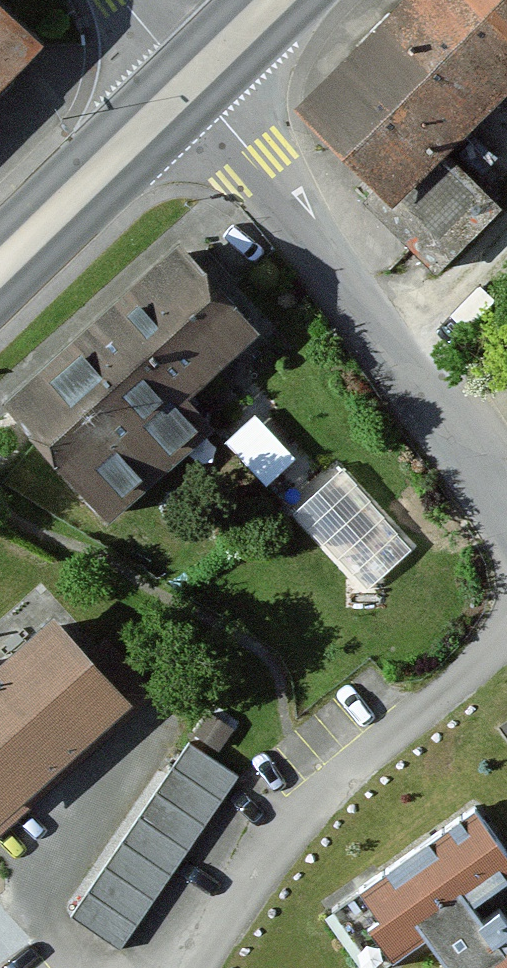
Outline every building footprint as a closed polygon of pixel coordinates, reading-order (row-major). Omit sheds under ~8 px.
[(285,113),(389,218),(506,101),(506,0),(398,0),(285,113)] [(0,3),(0,86),(41,40),(0,3)] [(260,330),(178,241),(103,310),(184,399),(260,330)] [(211,428),(184,399),(103,310),(4,400),(112,517),(211,428)] [(0,663),(0,684),(64,757),(127,701),(52,617),(0,663)] [(64,757),(0,684),(0,813),(64,757)] [(122,940),(241,764),(190,730),(71,905),(122,940)] [(470,801),(329,906),(373,966),(423,929),(448,962),(441,967),(506,967),(506,914),(491,925),(472,899),(506,873),(506,851),(470,801)]
